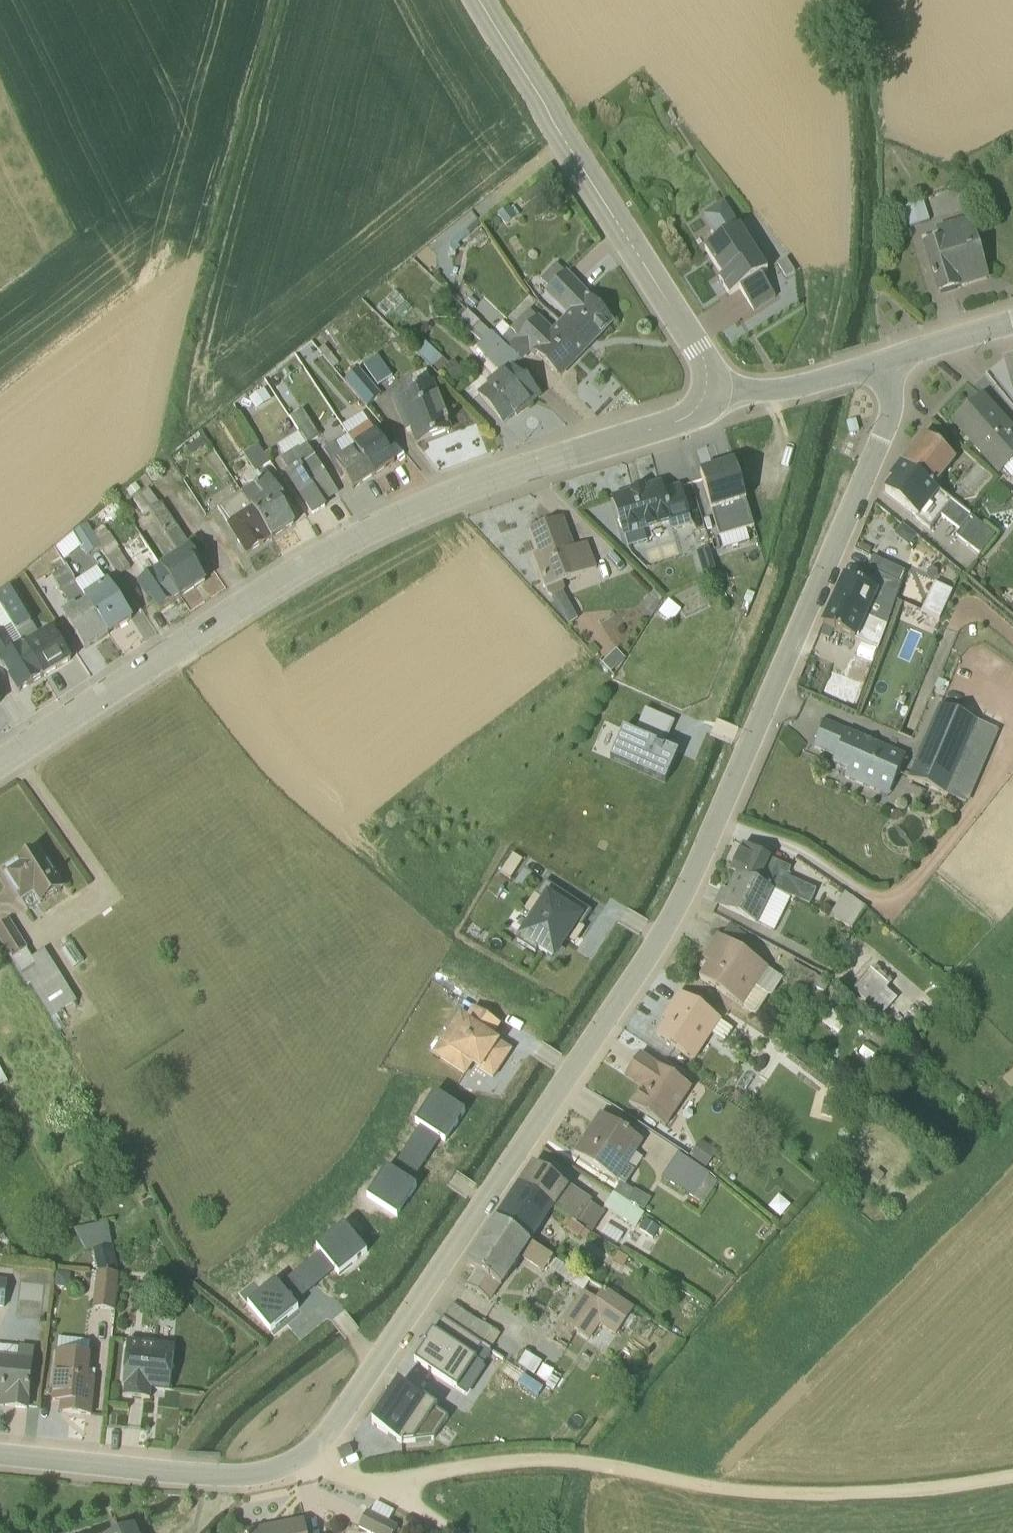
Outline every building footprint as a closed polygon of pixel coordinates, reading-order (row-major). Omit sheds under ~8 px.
[(903,207),(909,228),(929,222),(923,201),(903,207)] [(739,290),(753,312),(775,298),(761,276),(767,272),(731,216),(722,203),(703,217),(711,229),(719,241),(704,250),(721,277),(718,279),(729,296),(739,290)] [(970,218),(935,228),(939,241),(922,246),(939,294),(987,279),(970,218)] [(565,273),(562,276),(544,293),(567,315),(560,323),(586,349),(611,323),(588,300),(588,299),(565,273)] [(560,377),(586,349),(560,323),(553,330),(538,316),(537,318),(528,310),(509,329),(502,322),(497,327),(493,324),(491,326),(472,309),(469,312),(522,362),(529,355),(534,358),(536,355),(560,377)] [(520,361),(469,312),(467,311),(457,321),(481,343),(476,347),(500,374),(476,394),(503,425),(515,416),(517,417),(541,396),(513,367),(520,361)] [(424,342),(415,351),(432,367),(433,365),(440,372),(448,363),(424,342)] [(338,362),(324,345),(318,349),(333,367),(338,362)] [(344,380),(366,407),(381,395),(375,387),(392,376),(377,354),(363,364),(363,365),(344,380)] [(426,370),(412,376),(416,387),(391,397),(405,431),(409,430),(415,445),(452,431),(433,380),(430,381),(426,370)] [(356,396),(344,380),(336,388),(349,402),(356,396)] [(247,393),(232,404),(235,409),(250,400),(255,409),(271,399),(263,387),(249,396),(247,393)] [(1012,478),(1012,427),(983,394),(950,423),(998,476),(1003,471),(1011,479),(1012,478)] [(302,409),(289,417),(306,444),(319,436),(302,409)] [(374,477),(395,463),(376,431),(375,432),(361,413),(341,426),(374,477)] [(855,420),(846,422),(849,434),(858,432),(855,420)] [(340,497),(298,432),(277,445),(284,456),(281,458),(289,471),(285,473),(312,514),(340,497)] [(924,436),(902,463),(933,487),(956,460),(924,436)] [(334,442),(324,449),(330,460),(329,461),(340,478),(343,477),(352,491),(374,477),(353,446),(341,453),(334,442)] [(270,462),(258,444),(243,453),(254,470),(243,477),(248,485),(241,490),(272,540),(295,525),(286,509),(289,506),(264,468),(258,471),(257,470),(270,462)] [(700,473),(719,537),(752,528),(734,463),(700,473)] [(978,554),(980,554),(994,535),(965,512),(952,500),(933,487),(902,463),(889,479),(892,482),(884,492),(916,516),(915,518),(930,529),(940,516),(959,530),(954,536),(978,554)] [(992,479),(977,465),(961,483),(963,486),(952,500),(965,512),(977,499),(976,497),(992,479)] [(613,500),(622,530),(620,531),(622,539),(625,538),(628,547),(647,542),(644,532),(668,525),(670,532),(689,526),(679,488),(662,493),(660,485),(613,500)] [(197,567),(202,564),(161,502),(159,504),(149,489),(133,501),(143,514),(149,510),(178,554),(160,565),(182,598),(206,581),(197,567)] [(272,540),(243,495),(219,510),(228,525),(227,526),(246,555),(272,540)] [(111,502),(86,523),(93,529),(117,510),(111,502)] [(574,547),(562,517),(529,530),(538,552),(533,555),(548,597),(551,596),(568,626),(578,620),(563,592),(565,591),(562,582),(596,569),(596,568),(586,543),(574,547)] [(101,547),(86,523),(72,533),(87,556),(101,547)] [(900,525),(893,534),(908,546),(915,538),(900,525)] [(130,567),(103,526),(93,533),(119,575),(130,567)] [(690,537),(695,553),(707,549),(703,533),(690,537)] [(55,548),(63,562),(81,547),(73,534),(55,548)] [(149,598),(158,612),(182,598),(160,565),(140,536),(133,540),(122,547),(142,578),(136,582),(147,599),(149,598)] [(61,614),(85,651),(109,635),(59,557),(51,563),(56,573),(51,576),(53,579),(49,582),(54,590),(58,587),(64,597),(67,595),(73,605),(61,614)] [(844,577),(833,602),(886,626),(901,585),(907,572),(873,557),(867,569),(860,584),(844,577)] [(133,619),(97,568),(76,582),(109,635),(133,619)] [(923,612),(941,620),(955,590),(937,581),(923,612)] [(71,659),(52,628),(39,635),(10,588),(0,594),(0,607),(1,610),(43,676),(71,659)] [(653,592),(639,607),(649,616),(663,599),(653,592)] [(680,612),(668,600),(657,613),(670,623),(680,612)] [(886,626),(833,602),(822,625),(823,626),(819,635),(828,639),(832,630),(878,650),(886,626)] [(899,623),(911,627),(917,606),(905,603),(899,623)] [(19,691),(43,676),(1,610),(0,610),(0,660),(19,691)] [(912,737),(958,632),(944,626),(899,732),(912,737)] [(596,657),(613,676),(626,659),(610,643),(596,657)] [(907,778),(908,779),(967,804),(999,730),(939,705),(907,778)] [(647,710),(644,710),(634,733),(623,729),(609,759),(664,783),(665,783),(678,753),(664,747),(674,722),(647,710)] [(905,756),(824,721),(813,747),(836,757),(833,764),(846,770),(844,778),(888,796),(905,756)] [(783,864),(741,844),(729,868),(729,869),(809,905),(816,889),(787,876),(791,867),(790,867),(783,864)] [(16,864),(3,873),(27,911),(38,904),(39,905),(64,889),(57,879),(60,877),(49,862),(45,864),(36,851),(33,852),(29,851),(20,857),(19,861),(16,864)] [(511,876),(521,860),(514,855),(504,871),(511,876)] [(774,931),(791,897),(790,897),(735,872),(727,890),(721,888),(713,904),(757,925),(758,923),(774,931)] [(542,899),(518,936),(551,958),(574,923),(580,928),(590,912),(546,883),(538,895),(542,899)] [(844,893),(831,915),(852,925),(864,908),(844,893)] [(77,1001),(43,951),(32,957),(9,920),(0,926),(0,943),(27,984),(29,983),(49,1018),(77,1001)] [(740,949),(749,936),(732,923),(722,936),(740,949)] [(768,968),(717,935),(701,958),(707,963),(699,977),(743,1007),(743,1006),(756,1014),(768,997),(770,998),(782,979),(767,969),(768,968)] [(806,993),(817,974),(792,961),(782,981),(806,993)] [(876,970),(857,989),(872,1005),(892,986),(876,970)] [(824,992),(829,982),(816,976),(811,986),(824,992)] [(664,1021),(655,1036),(694,1062),(712,1035),(724,1042),(732,1029),(720,1021),(721,1020),(678,992),(661,1019),(664,1021)] [(460,1011),(431,1054),(464,1076),(472,1065),(492,1078),(510,1051),(491,1039),(500,1025),(473,1007),(467,1016),(460,1011)] [(692,1088),(640,1053),(624,1077),(640,1088),(630,1104),(665,1128),(692,1088)] [(434,1093),(415,1123),(420,1127),(440,1140),(445,1143),(464,1113),(434,1093)] [(600,1114),(574,1154),(625,1186),(635,1171),(627,1166),(642,1142),(600,1114)] [(440,1140),(420,1127),(391,1171),(411,1184),(440,1140)] [(717,1152),(700,1141),(689,1157),(705,1168),(717,1152)] [(678,1154),(662,1179),(702,1205),(717,1182),(714,1180),(714,1179),(678,1154)] [(568,1188),(534,1165),(519,1187),(591,1235),(603,1218),(600,1216),(603,1211),(591,1202),(591,1201),(569,1186),(568,1188)] [(397,1218),(416,1187),(411,1184),(391,1171),(386,1168),(366,1198),(397,1218)] [(642,1212),(650,1200),(650,1199),(634,1190),(633,1191),(620,1183),(613,1194),(642,1212)] [(519,1187),(496,1221),(530,1243),(553,1210),(519,1187)] [(644,1213),(613,1194),(604,1207),(636,1228),(644,1213)] [(566,1218),(560,1225),(577,1239),(584,1231),(566,1218)] [(659,1227),(646,1219),(639,1230),(652,1238),(659,1227)] [(84,1249),(115,1241),(109,1220),(78,1227),(84,1249)] [(568,1283),(574,1271),(496,1221),(467,1265),(476,1271),(466,1286),(490,1301),(500,1286),(502,1287),(521,1259),(543,1273),(546,1269),(568,1283)] [(605,1224),(600,1234),(617,1244),(623,1234),(605,1224)] [(335,1271),(339,1276),(366,1253),(344,1225),(316,1248),(319,1252),(335,1271)] [(319,1252),(279,1286),(294,1305),(335,1271),(319,1252)] [(116,1278),(98,1276),(94,1314),(112,1316),(116,1278)] [(247,1304),(270,1332),(298,1309),(294,1305),(279,1286),(275,1281),(247,1304)] [(595,1299),(576,1332),(589,1340),(600,1325),(615,1335),(633,1308),(603,1288),(595,1299)] [(595,1299),(583,1292),(562,1322),(576,1332),(576,1331),(595,1299)] [(451,1305),(442,1318),(482,1345),(490,1350),(499,1334),(451,1305)] [(425,1344),(414,1362),(466,1397),(484,1369),(481,1367),(482,1365),(473,1359),(482,1345),(442,1318),(434,1332),(432,1331),(424,1343),(425,1344)] [(88,1341),(58,1338),(51,1402),(59,1403),(59,1414),(91,1417),(95,1380),(88,1379),(90,1354),(87,1354),(88,1341)] [(124,1387),(123,1397),(149,1400),(150,1390),(169,1391),(174,1345),(127,1340),(122,1386),(124,1387)] [(0,1347),(0,1408),(28,1411),(34,1348),(19,1347),(18,1348),(0,1347)] [(542,1364),(525,1353),(518,1365),(534,1376),(542,1364)] [(393,1393),(372,1425),(400,1444),(433,1440),(448,1418),(411,1394),(398,1385),(393,1393)] [(348,1446),(336,1451),(340,1459),(352,1454),(348,1446)] [(397,1526),(366,1512),(358,1527),(370,1532),(393,1532),(397,1526)] [(245,1532),(306,1532),(303,1520),(245,1532)] [(121,1532),(145,1532),(141,1524),(121,1532)]
